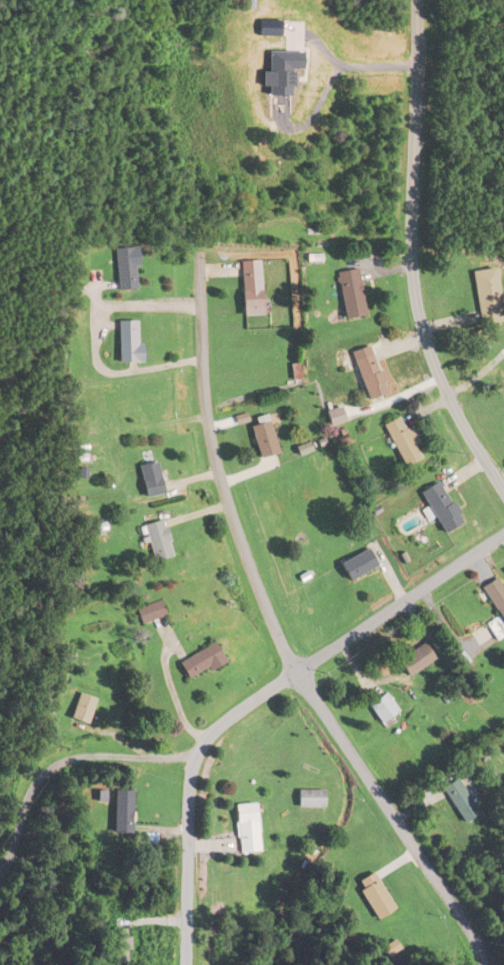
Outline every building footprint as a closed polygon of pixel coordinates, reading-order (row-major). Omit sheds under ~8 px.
[(134,248),(114,248),(114,289),(134,289),(134,248)] [(239,261),(239,310),(259,310),(259,261),(239,261)] [(476,326),(500,323),(494,269),(471,271),(476,326)] [(357,270),(335,273),(340,320),(363,318),(357,270)] [(136,322),(116,322),(116,364),(136,364),(136,322)] [(383,395),(372,355),(352,361),(363,401),(383,395)] [(327,428),(342,424),(338,409),(323,413),(327,428)] [(246,424),(257,460),(276,454),(266,418),(246,424)] [(380,426),(398,464),(417,455),(399,418),(380,426)] [(158,497),(155,464),(136,466),(140,499),(158,497)] [(440,535),(461,524),(437,483),(417,494),(440,535)] [(142,526),(150,563),(169,559),(161,522),(142,526)] [(336,566),(346,584),(370,570),(361,553),(336,566)] [(485,626),(496,642),(503,636),(503,594),(494,579),(479,590),(497,617),(485,626)] [(134,610),(139,626),(165,617),(160,601),(134,610)] [(223,661),(212,644),(176,666),(186,683),(223,661)] [(394,662),(405,679),(433,660),(422,644),(394,662)] [(66,718),(82,724),(92,699),(76,693),(66,718)] [(396,713),(384,694),(365,707),(378,725),(396,713)] [(461,823),(478,812),(456,777),(438,788),(461,823)] [(127,790),(108,790),(108,832),(127,832),(127,790)] [(295,807),(322,807),(322,790),(295,790),(295,807)] [(256,852),(254,804),(233,805),(234,853),(256,852)] [(392,908),(370,872),(351,883),(373,919),(392,908)]
